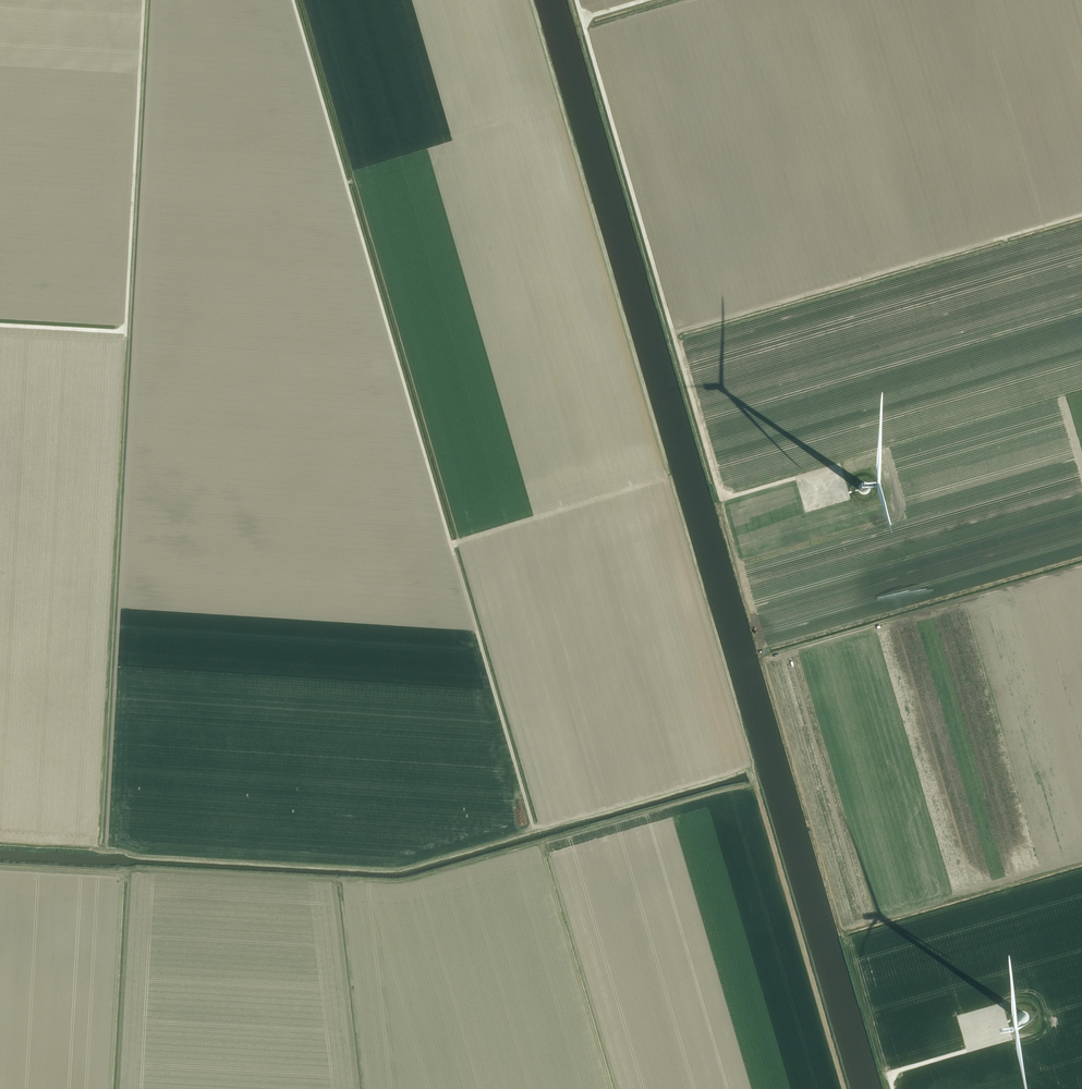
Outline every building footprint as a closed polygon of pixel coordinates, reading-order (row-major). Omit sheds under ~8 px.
[(859,488),(859,489),(860,490),(860,491),(861,491),(861,492),(862,492),(862,493),(863,493),(864,493),(865,493),(866,493),(867,492),(868,492),(868,491),(869,491),(869,490),(869,489),(869,488),(869,487),(869,486),(868,485),(867,484),(866,484),(866,483),(865,483),(864,483),(863,483),(863,484),(862,484),(861,484),(861,485),(860,485),(860,486),(859,487),(859,488)] [(1028,1018),(1028,1017),(1028,1016),(1028,1015),(1027,1015),(1027,1014),(1026,1013),(1025,1013),(1025,1012),(1024,1012),(1023,1012),(1022,1012),(1021,1012),(1021,1013),(1020,1013),(1019,1014),(1019,1015),(1018,1015),(1018,1016),(1018,1017),(1018,1018),(1018,1019),(1019,1019),(1019,1020),(1020,1021),(1021,1021),(1021,1022),(1022,1022),(1023,1022),(1024,1022),(1025,1022),(1025,1021),(1026,1021),(1027,1020),(1027,1019),(1028,1019),(1028,1018)]
